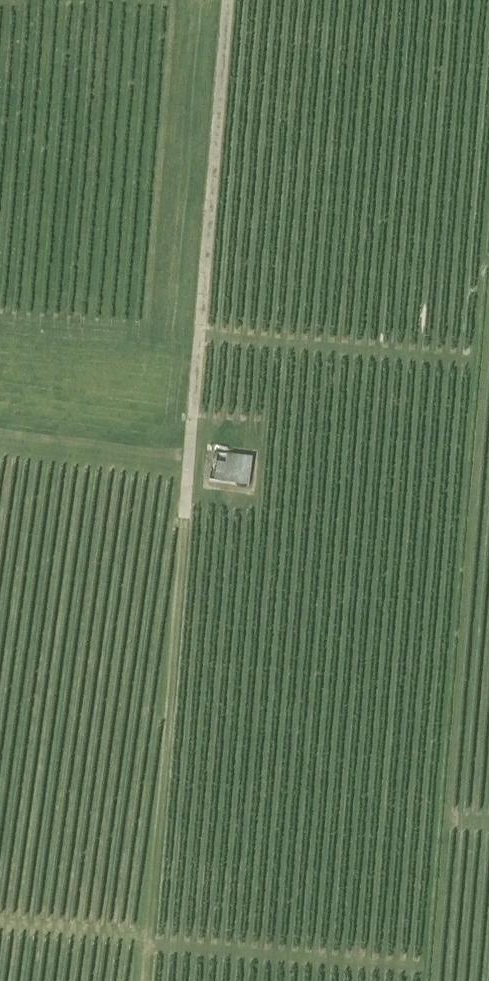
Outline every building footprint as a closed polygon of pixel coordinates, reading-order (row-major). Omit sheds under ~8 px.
[(252,459),(213,454),(209,482),(249,486),(252,459)]
